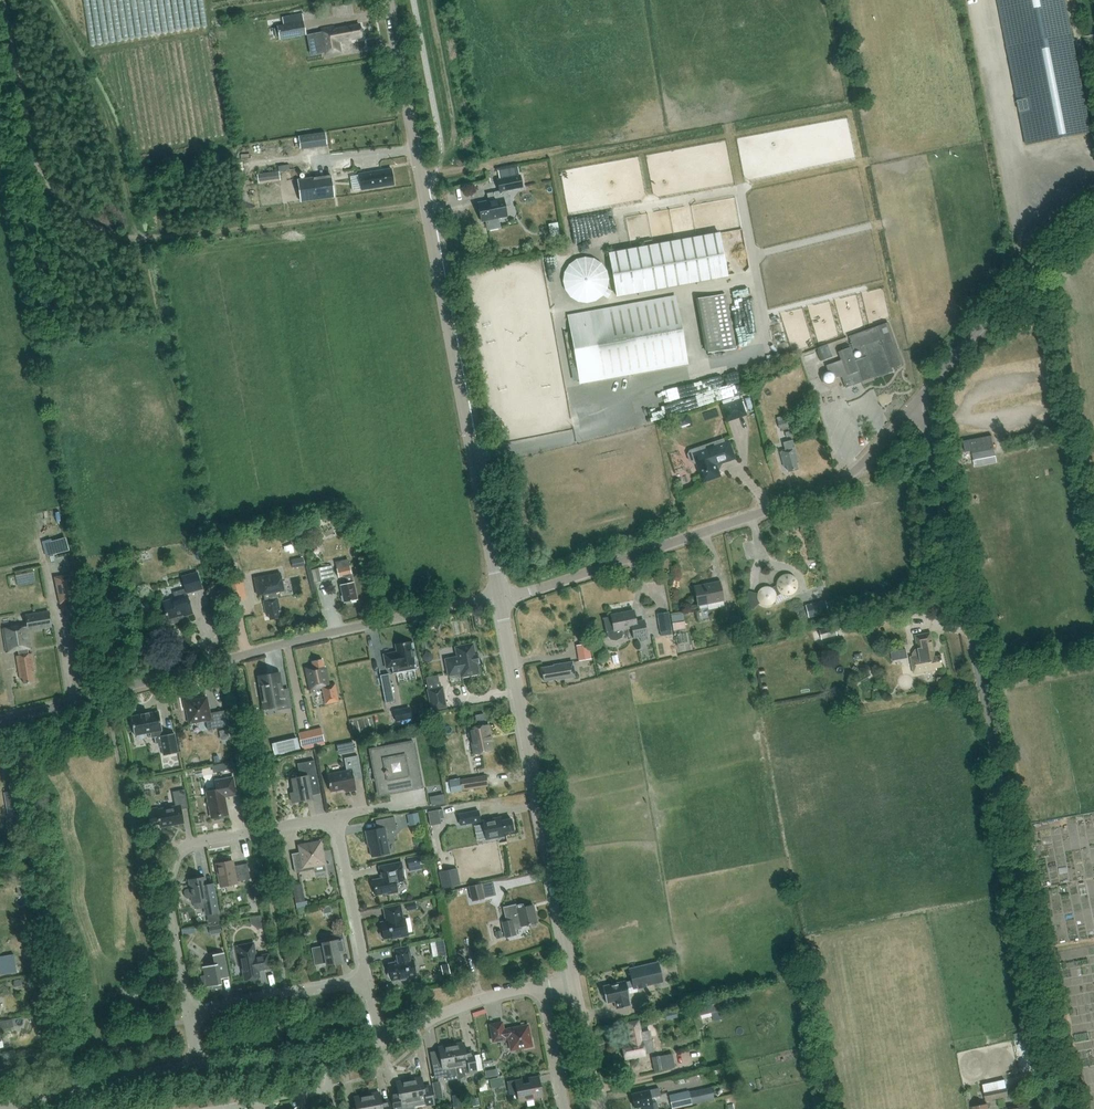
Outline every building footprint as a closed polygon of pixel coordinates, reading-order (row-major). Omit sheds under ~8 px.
[(1007,47),(1008,55),(1019,52),(1021,58),(1010,60),(1026,144),(1091,132),(1072,34),(1065,0),(998,0),(1007,47)] [(279,40),(305,35),(303,22),(276,26),(279,40)] [(333,27),(321,29),(325,53),(325,54),(339,51),(337,43),(351,40),(350,39),(361,37),(359,25),(333,30),(333,27)] [(325,131),(298,135),(301,148),(327,143),(325,131)] [(479,208),(478,208),(479,212),(480,212),(482,221),(486,220),(488,230),(500,227),(498,218),(507,216),(504,207),(511,205),(508,190),(522,187),(520,175),(518,167),(498,171),(500,179),(498,180),(500,191),(502,198),(478,203),(479,208)] [(359,175),(350,176),(352,191),(361,189),(361,190),(394,185),(392,169),(359,174),(359,175)] [(280,179),(279,171),(257,174),(258,182),(280,179)] [(331,175),(298,180),(301,202),(334,197),(331,175)] [(615,296),(725,277),(717,233),(607,253),(615,296)] [(564,272),(562,280),(565,289),(570,297),(578,302),(586,303),(595,301),(603,295),(607,288),(609,279),(607,270),(602,263),(594,258),(585,257),(576,259),(569,264),(564,272)] [(723,294),(695,299),(705,353),(733,348),(723,294)] [(672,296),(567,315),(579,383),(684,364),(672,296)] [(849,336),(853,349),(854,348),(866,383),(874,380),(874,378),(893,371),(892,368),(903,364),(888,322),(849,336)] [(824,372),(821,377),(823,382),(828,385),(833,383),(836,378),(839,377),(843,376),(844,380),(843,381),(846,388),(862,382),(862,384),(866,383),(854,348),(853,349),(851,349),(850,347),(838,351),(841,360),(826,365),(828,371),(824,372)] [(723,392),(741,389),(740,384),(722,388),(723,392)] [(726,419),(745,413),(740,399),(722,405),(726,419)] [(688,414),(674,419),(677,429),(691,424),(688,414)] [(778,421),(779,429),(788,427),(787,419),(786,419),(778,421)] [(995,450),(992,436),(963,441),(966,452),(972,451),(974,460),(996,456),(995,450)] [(795,447),(793,440),(783,442),(785,449),(780,451),(784,467),(787,466),(788,471),(798,468),(796,462),(798,462),(794,447),(795,447)] [(728,443),(705,450),(703,446),(689,451),(687,454),(690,461),(695,463),(697,463),(703,481),(718,475),(716,468),(719,463),(733,458),(728,443)] [(513,468),(520,467),(518,457),(511,458),(513,468)] [(54,552),(69,550),(67,537),(52,539),(54,552)] [(334,578),(332,565),(315,569),(318,582),(334,578)] [(350,566),(337,569),(339,577),(342,576),(344,584),(340,585),(344,602),(358,599),(350,566)] [(162,617),(162,619),(162,621),(163,622),(165,623),(167,623),(183,619),(182,615),(192,612),(186,592),(202,587),(197,571),(182,576),(185,588),(173,591),(175,597),(163,601),(166,612),(165,612),(165,614),(163,615),(162,617)] [(78,572),(57,577),(62,603),(83,599),(78,572)] [(258,595),(264,594),(265,600),(263,600),(266,614),(269,614),(270,619),(280,617),(277,605),(279,605),(278,598),(277,598),(276,592),(284,590),(281,573),(255,578),(258,595)] [(776,597),(776,596),(782,593),(784,593),(785,594),(786,594),(788,594),(789,594),(790,594),(791,594),(792,593),(793,592),(794,591),(795,590),(796,589),(796,588),(797,587),(797,586),(797,584),(797,583),(796,582),(796,581),(795,580),(794,579),(793,578),(792,577),(791,577),(790,576),(789,576),(787,576),(786,576),(785,576),(784,577),(783,578),(782,578),(781,579),(780,580),(779,581),(779,583),(779,584),(779,585),(772,589),(770,588),(769,588),(768,587),(767,587),(765,587),(764,588),(763,588),(762,589),(761,589),(760,590),(759,591),(758,593),(758,594),(758,595),(758,596),(758,597),(758,599),(758,600),(759,601),(760,602),(760,603),(761,604),(763,605),(764,605),(765,605),(766,606),(767,606),(769,605),(770,605),(771,604),(772,604),(773,603),(774,602),(775,601),(775,600),(776,599),(776,597)] [(232,601),(245,599),(241,577),(228,580),(232,601)] [(719,582),(694,587),(698,606),(723,601),(719,582)] [(832,601),(826,603),(828,612),(830,617),(836,616),(832,601)] [(826,602),(813,605),(816,615),(828,612),(826,603),(826,602)] [(83,605),(67,608),(70,625),(86,622),(83,605)] [(634,610),(611,615),(611,617),(602,619),(603,619),(604,619),(607,633),(608,637),(611,641),(617,641),(622,639),(624,634),(623,630),(632,628),(635,638),(648,635),(646,624),(637,626),(634,610)] [(23,678),(24,684),(33,682),(31,670),(34,670),(32,653),(29,653),(28,648),(32,647),(29,629),(31,629),(31,630),(51,627),(48,611),(26,615),(27,623),(19,624),(19,623),(10,625),(11,627),(2,628),(6,652),(18,650),(19,655),(16,656),(20,679),(23,678)] [(668,611),(656,613),(659,631),(671,629),(668,611)] [(739,616),(732,617),(734,631),(742,629),(739,616)] [(835,626),(819,629),(819,630),(821,638),(821,639),(837,635),(835,626)] [(914,656),(911,656),(914,673),(937,669),(937,667),(943,666),(941,655),(934,657),(933,653),(935,653),(931,632),(916,635),(918,649),(916,649),(913,654),(914,656)] [(386,668),(392,667),(393,673),(392,673),(392,674),(417,669),(417,668),(416,668),(412,650),(414,650),(413,641),(395,644),(397,652),(393,653),(393,652),(383,654),(386,668)] [(579,660),(592,658),(589,643),(576,645),(579,660)] [(473,644),(456,647),(458,657),(446,659),(449,675),(450,675),(449,672),(460,670),(461,676),(479,673),(477,662),(479,662),(479,663),(479,662),(478,653),(477,653),(477,654),(475,654),(473,644)] [(907,647),(891,651),(893,660),(909,656),(907,647)] [(429,652),(425,653),(423,656),(424,660),(427,663),(431,662),(434,658),(433,654),(429,652)] [(326,704),(339,701),(335,684),(329,685),(325,667),(324,668),(322,659),(312,661),(313,666),(306,668),(310,690),(322,687),(326,704)] [(575,677),(573,662),(554,665),(554,666),(542,668),(544,681),(556,679),(556,680),(575,677)] [(278,673),(260,676),(265,705),(266,708),(277,706),(278,710),(289,708),(288,700),(284,701),(282,689),(281,682),(279,683),(278,673)] [(395,701),(391,683),(382,685),(386,703),(395,701)] [(440,687),(428,689),(432,709),(446,706),(442,687),(440,687)] [(187,709),(189,723),(206,720),(208,730),(221,727),(218,711),(210,713),(207,697),(193,700),(193,698),(183,700),(185,710),(187,709)] [(401,709),(394,710),(396,721),(403,720),(401,709)] [(131,717),(135,735),(137,734),(137,736),(139,737),(140,738),(144,738),(145,736),(145,735),(145,733),(156,731),(157,736),(154,737),(156,744),(158,743),(158,745),(162,744),(164,755),(178,753),(174,733),(163,735),(162,730),(159,711),(148,713),(148,712),(141,714),(141,715),(131,717)] [(489,725),(470,729),(474,753),(492,750),(490,736),(491,735),(489,725)] [(321,727),(313,729),(317,743),(324,741),(321,727)] [(285,741),(287,751),(299,748),(297,738),(285,741)] [(371,748),(370,748),(376,780),(374,780),(373,779),(373,781),(376,780),(379,795),(390,793),(390,790),(399,788),(399,791),(408,789),(406,779),(419,777),(421,788),(422,788),(413,740),(412,740),(412,742),(371,750),(371,748)] [(353,741),(345,743),(347,752),(355,751),(353,741)] [(346,792),(355,790),(352,775),(361,773),(358,756),(344,758),(347,771),(328,774),(329,783),(329,785),(330,785),(331,792),(345,789),(346,792)] [(302,767),(298,768),(300,777),(292,779),(294,792),(291,793),(292,802),(308,799),(307,796),(321,793),(314,760),(301,763),(302,767)] [(486,775),(461,779),(462,789),(487,785),(486,775)] [(209,807),(211,817),(228,814),(225,797),(236,794),(233,777),(215,781),(217,790),(207,792),(208,801),(206,804),(209,807)] [(462,791),(459,778),(449,780),(451,793),(462,791)] [(151,825),(160,823),(160,827),(167,826),(167,824),(173,823),(173,825),(183,823),(181,809),(188,808),(185,789),(172,792),(175,806),(158,810),(158,808),(148,809),(151,825)] [(13,792),(4,793),(8,819),(17,817),(13,792)] [(431,797),(432,805),(445,802),(443,795),(431,797)] [(444,821),(442,808),(428,810),(431,823),(444,821)] [(478,810),(458,814),(461,825),(481,821),(478,810)] [(411,824),(420,822),(417,811),(408,813),(411,824)] [(378,829),(365,831),(367,842),(369,842),(372,857),(389,853),(385,832),(397,830),(394,817),(376,820),(376,821),(377,821),(378,829)] [(494,818),(483,820),(487,840),(498,837),(504,836),(504,832),(514,830),(511,818),(501,820),(500,817),(494,818)] [(322,854),(320,842),(299,846),(301,852),(291,854),(295,872),(314,869),(315,872),(325,870),(324,861),(325,860),(324,854),(322,854)] [(421,855),(407,858),(408,867),(422,864),(421,855)] [(233,860),(216,864),(221,887),(237,883),(237,881),(250,879),(247,863),(238,865),(238,866),(234,867),(233,860)] [(388,894),(397,892),(395,880),(404,878),(404,879),(405,879),(401,862),(379,866),(380,874),(381,874),(382,878),(373,880),(375,895),(387,893),(388,894)] [(453,870),(439,872),(443,888),(457,885),(460,885),(457,869),(453,870)] [(186,889),(184,891),(185,897),(187,898),(192,898),(193,902),(194,907),(196,909),(206,907),(207,914),(219,912),(217,903),(214,888),(213,884),(207,885),(205,877),(187,880),(188,881),(189,881),(190,888),(186,889)] [(301,883),(293,885),(296,903),(305,901),(301,883)] [(257,884),(250,885),(252,896),(259,895),(257,884)] [(481,884),(469,886),(472,900),(484,898),(481,884)] [(417,909),(415,901),(405,903),(407,911),(417,909)] [(506,921),(502,922),(506,937),(516,935),(514,925),(521,924),(521,926),(537,922),(533,905),(518,909),(516,904),(508,906),(511,920),(506,921)] [(400,905),(383,908),(385,917),(386,916),(387,921),(381,922),(382,929),(381,931),(380,933),(380,935),(382,937),(384,938),(384,939),(396,937),(396,938),(408,935),(404,917),(403,918),(400,905)] [(330,934),(332,941),(322,943),(323,948),(315,950),(315,948),(314,948),(317,963),(318,963),(317,962),(325,960),(326,965),(341,962),(339,950),(345,948),(342,932),(330,934)] [(244,980),(260,977),(258,969),(262,968),(262,969),(271,968),(268,954),(256,956),(253,943),(235,946),(239,965),(241,965),(244,980)] [(397,962),(389,963),(390,970),(388,971),(388,974),(388,976),(389,978),(391,979),(392,980),(403,978),(404,979),(416,977),(412,959),(411,959),(408,946),(393,949),(395,957),(396,957),(397,962)] [(212,986),(213,988),(221,988),(221,989),(222,989),(219,971),(221,970),(220,967),(227,966),(224,952),(212,954),(214,964),(201,967),(203,967),(205,975),(201,976),(203,987),(200,988),(212,986)] [(456,959),(465,966),(467,962),(458,955),(456,959)] [(479,955),(473,956),(475,966),(481,965),(479,955)] [(626,981),(602,986),(603,987),(600,988),(602,996),(605,996),(606,1003),(615,1001),(617,1009),(630,1006),(628,998),(630,997),(628,988),(633,987),(634,988),(638,987),(638,988),(646,986),(646,985),(662,981),(658,962),(629,969),(632,980),(626,981)] [(448,964),(441,965),(443,975),(450,973),(448,964)] [(22,986),(21,979),(13,980),(15,987),(22,986)] [(484,1008),(474,1011),(478,1025),(489,1021),(484,1008)] [(676,1011),(665,1013),(667,1020),(678,1018),(676,1011)] [(0,1022),(2,1028),(13,1026),(11,1020),(0,1022)] [(623,1045),(625,1058),(644,1055),(638,1021),(627,1024),(631,1043),(623,1045)] [(525,1048),(533,1046),(531,1038),(530,1038),(528,1025),(507,1029),(504,1030),(502,1022),(490,1024),(493,1041),(505,1039),(505,1037),(509,1036),(511,1050),(524,1047),(525,1048)] [(464,1075),(464,1073),(477,1071),(474,1054),(468,1055),(466,1054),(464,1042),(451,1045),(455,1067),(457,1078),(458,1081),(459,1080),(458,1079),(464,1075)] [(455,1067),(451,1045),(438,1047),(441,1059),(432,1060),(435,1078),(444,1077),(444,1080),(457,1078),(455,1067)] [(15,1058),(13,1051),(1,1054),(2,1060),(15,1058)] [(659,1056),(652,1057),(655,1071),(669,1068),(676,1067),(674,1060),(668,1062),(660,1063),(659,1056)] [(494,1069),(485,1071),(486,1077),(496,1075),(494,1069)] [(522,1079),(508,1082),(510,1093),(518,1092),(519,1101),(526,1100),(527,1106),(535,1105),(534,1098),(542,1097),(540,1083),(538,1076),(528,1078),(529,1085),(523,1086),(522,1079)] [(426,1090),(424,1089),(422,1077),(409,1080),(414,1107),(434,1103),(432,1089),(426,1090)] [(503,1079),(490,1081),(491,1088),(504,1085),(503,1079)] [(414,1107),(409,1080),(396,1082),(399,1094),(397,1096),(391,1097),(394,1108),(405,1108),(414,1107)] [(439,1081),(433,1082),(436,1099),(442,1098),(439,1081)] [(488,1089),(486,1081),(485,1081),(479,1088),(480,1091),(488,1089)] [(999,1087),(998,1081),(982,1084),(986,1101),(1008,1096),(1006,1086),(999,1087)] [(631,1093),(635,1107),(642,1106),(643,1108),(658,1108),(657,1102),(652,1103),(651,1097),(652,1096),(660,1095),(658,1088),(649,1090),(631,1093)] [(688,1090),(669,1095),(672,1108),(692,1104),(692,1103),(710,1099),(709,1092),(690,1096),(688,1090)] [(382,1104),(380,1092),(367,1095),(370,1108),(392,1108),(391,1104),(384,1105),(382,1104)] [(367,1095),(354,1097),(356,1108),(370,1108),(367,1095)] [(480,1105),(479,1097),(471,1098),(473,1106),(480,1105)]
